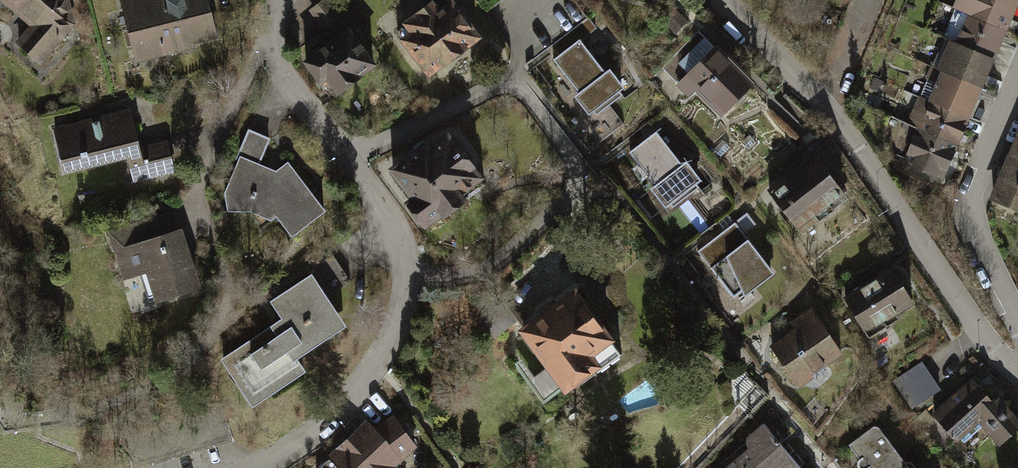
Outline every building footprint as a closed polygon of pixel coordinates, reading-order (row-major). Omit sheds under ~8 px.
[(47,67),(77,31),(73,0),(4,0),(35,28),(22,47),(47,67)] [(137,65),(196,51),(192,46),(221,40),(213,0),(122,0),(137,65)] [(955,9),(957,9),(1004,30),(1017,0),(959,0),(955,9)] [(336,83),(346,97),(386,70),(346,13),(343,16),(333,2),(313,16),(324,32),(301,47),(329,87),(336,83)] [(419,34),(409,41),(440,83),(495,42),(464,2),(451,11),(444,2),(412,26),(419,34)] [(957,9),(944,38),(992,58),(1004,30),(957,9)] [(992,58),(944,38),(932,67),(979,87),(992,58)] [(588,44),(563,63),(589,97),(585,100),(599,119),(634,92),(620,73),(614,77),(588,44)] [(706,95),(732,121),(767,86),(729,47),(684,91),(697,104),(706,95)] [(979,87),(932,67),(927,78),(929,79),(922,97),(932,101),(967,116),(979,87)] [(932,101),(920,130),(955,144),(967,116),(932,101)] [(138,109),(56,130),(68,175),(129,159),(135,184),(179,173),(171,142),(148,147),(138,109)] [(454,126),(394,167),(437,228),(497,187),(454,126)] [(955,144),(920,130),(907,161),(942,175),(955,144)] [(275,140),(253,134),(242,157),(248,161),(232,192),(236,214),(257,211),(278,223),(288,220),(306,237),(333,213),(295,165),(283,175),(264,168),(275,140)] [(663,136),(639,155),(664,188),(661,191),(675,208),(708,183),(695,166),(689,170),(663,136)] [(1006,166),(1017,171),(1017,138),(1006,166)] [(780,189),(815,233),(861,198),(826,154),(780,189)] [(993,197),(1017,208),(1017,171),(1006,166),(993,197)] [(184,213),(115,235),(132,286),(154,278),(164,308),(210,293),(184,213)] [(739,227),(703,254),(715,269),(737,257),(754,298),(783,275),(756,242),(753,245),(739,227)] [(898,263),(851,293),(878,334),(925,304),(898,263)] [(290,318),(228,359),(266,407),(318,374),(307,360),(358,328),(324,277),(319,270),(276,299),(290,318)] [(589,287),(530,330),(578,394),(614,367),(607,356),(628,340),(589,287)] [(800,328),(779,345),(809,383),(851,349),(817,308),(797,324),(800,328)] [(901,378),(920,405),(945,388),(925,360),(901,378)] [(937,411),(967,443),(988,424),(1010,448),(1017,440),(1017,404),(1006,391),(1000,396),(979,373),(937,411)] [(337,456),(348,467),(404,467),(429,445),(400,414),(385,429),(377,419),(337,456)] [(726,467),(803,467),(786,449),(769,429),(762,421),(742,438),(750,448),(726,467)] [(857,448),(875,467),(923,467),(887,424),(857,448)]
